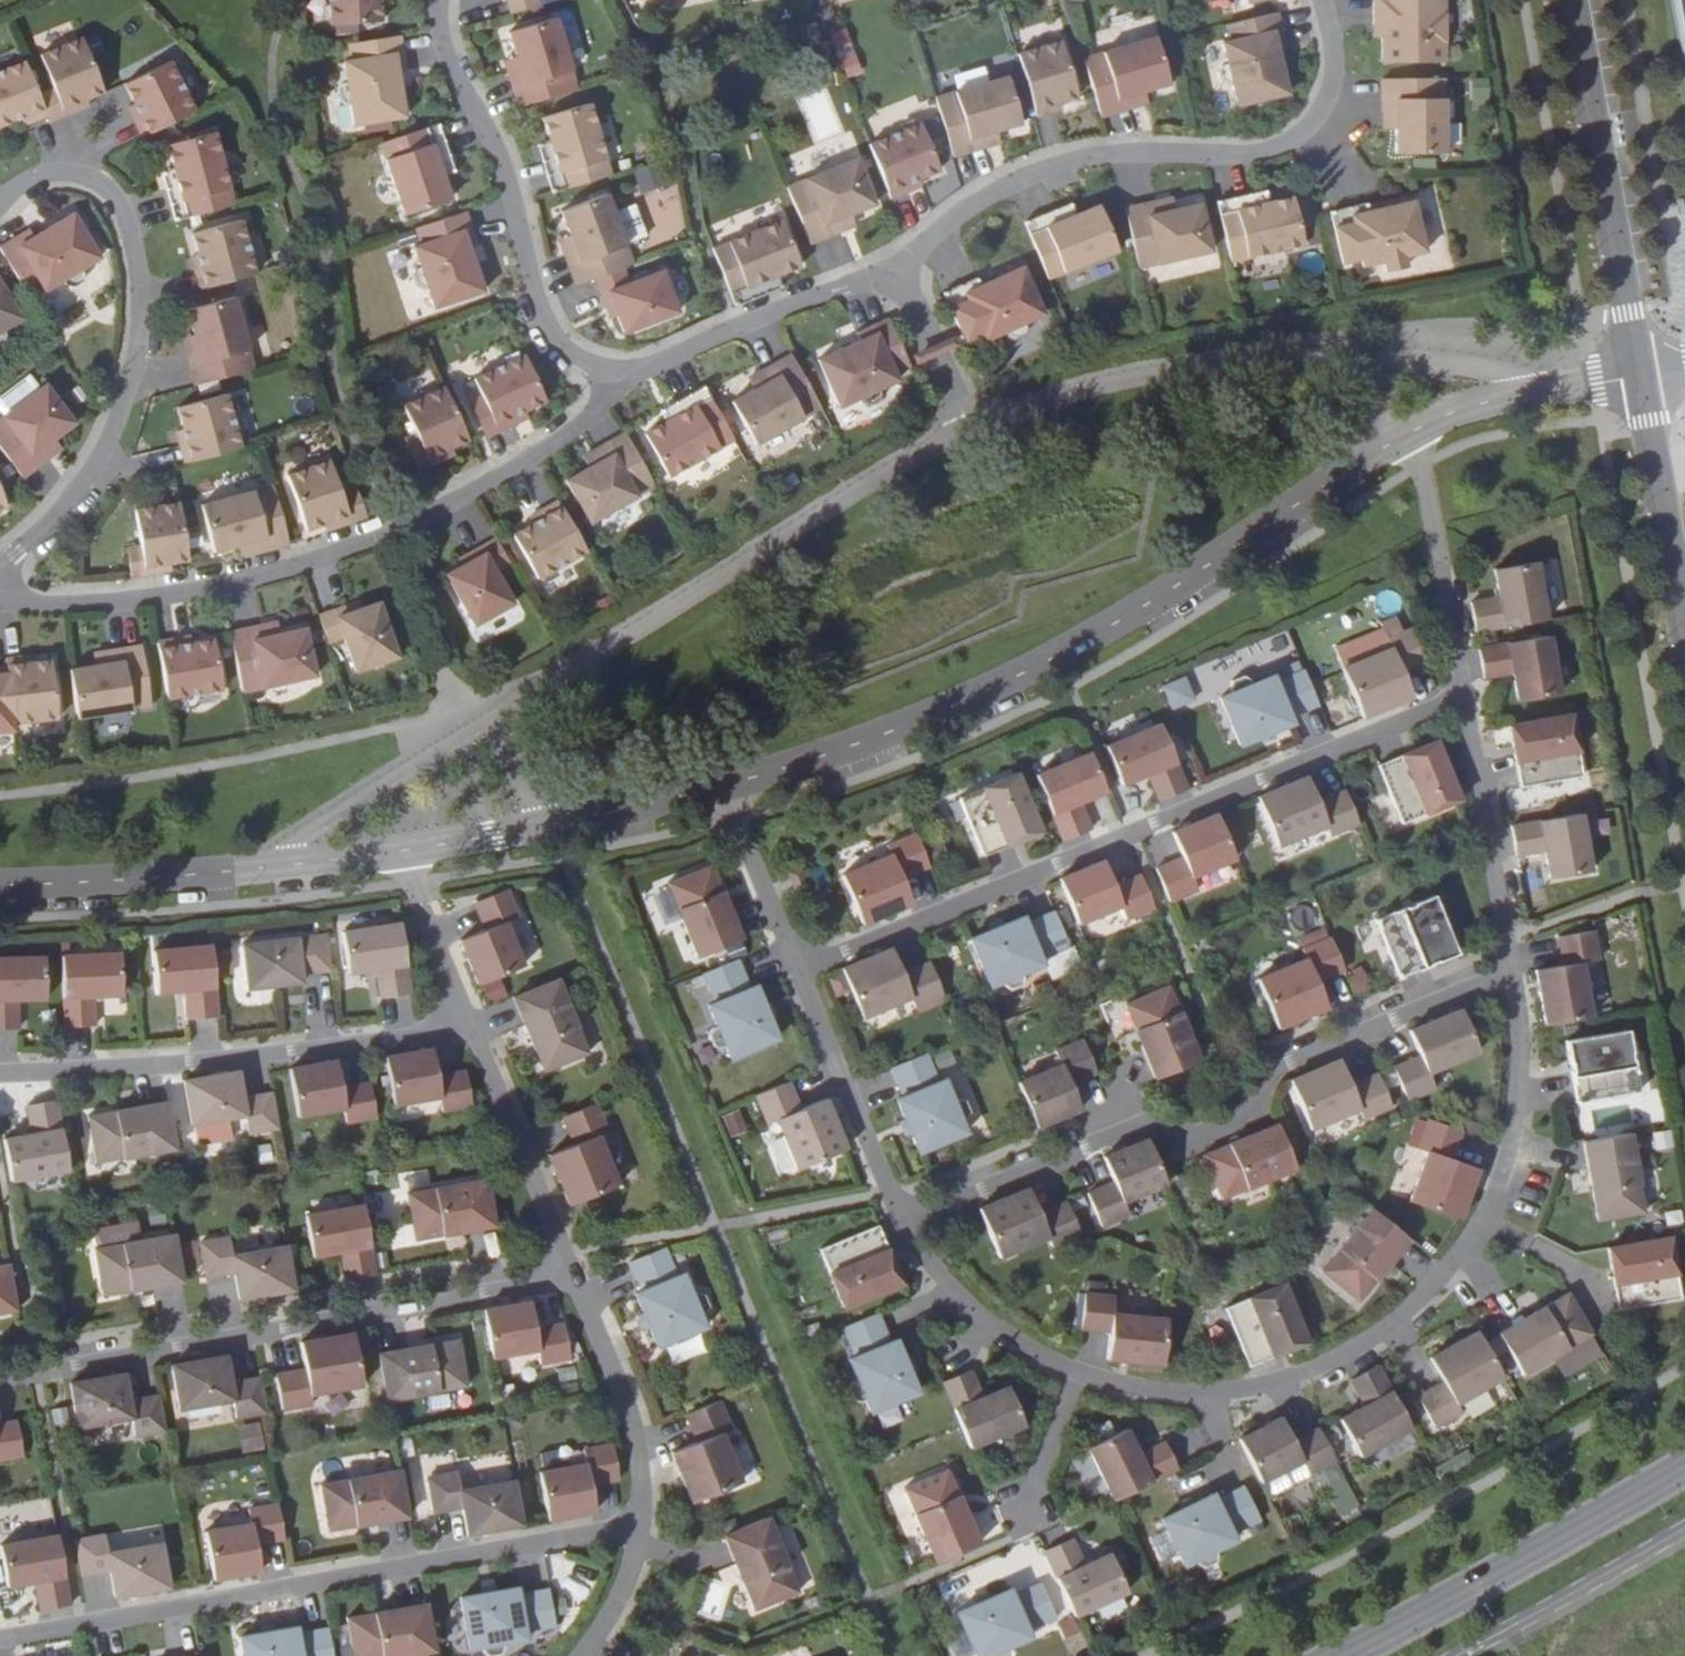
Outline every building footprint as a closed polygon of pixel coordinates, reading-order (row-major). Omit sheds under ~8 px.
[(330,25),(381,21),(379,0),(328,0),(330,25)] [(510,14),(538,6),(536,0),(506,0),(510,14)] [(1373,24),(1389,24),(1389,30),(1382,30),(1382,63),(1445,62),(1444,0),(1372,0),(1373,24)] [(1684,72),(1684,0),(1672,0),(1684,72)] [(1285,47),(1277,13),(1225,25),(1229,41),(1222,43),(1227,64),(1222,65),(1218,72),(1220,82),(1226,86),(1231,85),(1236,106),(1287,94),(1277,49),(1285,47)] [(509,76),(518,107),(578,90),(556,18),(509,32),(516,57),(520,72),(509,76)] [(1389,24),(1373,24),(1373,37),(1382,36),(1382,30),(1389,30),(1389,24)] [(826,31),(841,79),(858,74),(843,26),(826,31)] [(405,70),(400,35),(348,43),(351,60),(343,61),(346,83),(341,84),(337,90),(337,99),(344,104),(349,103),(353,125),(404,117),(397,71),(405,70)] [(1083,58),(1101,117),(1133,108),(1129,96),(1144,92),(1169,84),(1155,37),(1083,58)] [(81,38),(40,55),(53,89),(64,116),(81,109),(78,103),(86,99),(103,92),(81,38)] [(1062,41),(1019,54),(1037,117),(1054,112),(1052,105),(1060,102),(1078,98),(1062,41)] [(516,57),(505,61),(509,76),(520,72),(516,57)] [(0,71),(0,126),(13,121),(27,116),(30,122),(46,116),(38,95),(24,61),(0,71)] [(170,61),(124,84),(133,103),(134,104),(141,118),(134,121),(142,138),(195,111),(170,61)] [(935,98),(953,156),(985,147),(981,135),(996,131),(1021,123),(1007,76),(935,98)] [(1444,78),(1382,79),(1382,112),(1395,112),(1395,128),(1395,153),(1445,153),(1444,78)] [(53,89),(38,95),(46,116),(49,122),(64,116),(53,89)] [(1129,96),(1133,108),(1148,104),(1144,92),(1129,96)] [(89,106),(86,99),(78,103),(81,109),(89,106)] [(1052,105),(1054,112),(1063,109),(1060,102),(1052,105)] [(134,104),(127,108),(134,121),(141,118),(134,104)] [(543,162),(552,193),(611,175),(590,104),(542,118),(549,143),(554,158),(543,162)] [(1395,112),(1382,112),(1383,128),(1395,128),(1395,112)] [(27,116),(13,121),(16,128),(30,122),(27,116)] [(449,155),(438,124),(380,144),(404,215),(451,199),(442,174),(437,159),(449,155)] [(891,199),(907,192),(905,184),(918,180),(940,171),(921,124),(869,144),(891,199)] [(981,135),(985,147),(1000,143),(996,131),(981,135)] [(215,132),(167,146),(174,170),(178,186),(166,189),(174,221),(234,205),(215,132)] [(549,143),(538,146),(543,162),(554,158),(549,143)] [(437,159),(442,174),(454,170),(449,155),(437,159)] [(787,186),(810,244),(841,232),(836,220),(851,214),(875,204),(856,158),(787,186)] [(174,170),(162,173),(166,189),(178,186),(174,170)] [(905,184),(907,192),(921,186),(918,180),(905,184)] [(1265,191),(1249,195),(1252,207),(1268,203),(1265,191)] [(564,255),(576,286),(603,276),(634,264),(607,194),(561,212),(570,236),(576,251),(564,255)] [(1249,195),(1217,202),(1231,262),(1304,245),(1293,197),(1268,203),(1252,207),(1249,195)] [(1172,197),(1157,201),(1159,212),(1174,209),(1172,197)] [(1157,201),(1124,208),(1139,268),(1211,251),(1200,203),(1174,209),(1159,212),(1157,201)] [(1366,203),(1330,212),(1343,263),(1361,259),(1363,267),(1384,262),(1386,272),(1406,267),(1404,257),(1426,251),(1413,201),(1387,207),(1368,211),(1366,203)] [(1070,203),(1055,209),(1059,220),(1074,215),(1070,203)] [(1055,209),(1024,221),(1047,279),(1117,250),(1098,205),(1074,215),(1059,220),(1055,209)] [(476,245),(465,211),(415,228),(420,244),(413,246),(421,267),(415,269),(412,276),(415,286),(421,289),(427,287),(434,308),(483,291),(469,248),(476,245)] [(0,247),(0,250),(26,293),(40,284),(44,291),(63,280),(66,284),(73,286),(82,281),(83,274),(81,269),(100,258),(73,213),(33,237),(29,230),(0,247)] [(836,220),(841,232),(856,226),(851,214),(836,220)] [(256,274),(241,220),(192,234),(198,256),(202,270),(195,272),(199,290),(256,274)] [(713,248),(736,306),(766,294),(762,283),(777,277),(802,268),(783,220),(713,248)] [(558,241),(564,255),(576,251),(570,236),(558,241)] [(198,255),(191,258),(195,272),(202,270),(198,255)] [(977,278),(943,293),(965,342),(982,334),(985,340),(1005,331),(1007,337),(1014,339),(1024,335),(1026,328),(1024,323),(1044,314),(1022,266),(980,285),(977,278)] [(603,276),(576,286),(582,302),(609,291),(603,276)] [(777,277),(762,283),(766,294),(782,289),(777,277)] [(659,320),(643,278),(609,291),(582,302),(588,318),(594,315),(598,324),(605,341),(659,320)] [(3,341),(5,334),(2,329),(22,318),(0,282),(0,343),(3,341)] [(194,386),(254,369),(234,297),(187,309),(194,335),(198,351),(185,354),(194,386)] [(594,315),(588,318),(591,326),(598,324),(594,315)] [(888,318),(856,333),(859,340),(817,359),(839,407),(859,398),(861,403),(869,405),(877,401),(880,394),(878,389),(898,380),(895,373),(910,366),(888,318)] [(194,335),(181,339),(185,354),(198,351),(194,335)] [(821,408),(791,354),(762,370),(767,381),(754,389),(731,401),(755,444),(821,408)] [(498,431),(514,424),(511,417),(525,411),(545,402),(524,356),(473,379),(482,396),(498,431)] [(767,381),(762,370),(748,378),(754,389),(767,381)] [(0,419),(0,449),(23,480),(50,459),(42,449),(55,440),(75,424),(46,385),(0,419)] [(734,440),(704,386),(675,402),(681,413),(667,421),(644,434),(669,477),(734,440)] [(443,387),(403,405),(429,465),(446,458),(443,451),(451,448),(468,440),(443,387)] [(242,448),(227,394),(178,408),(184,430),(188,444),(180,446),(185,463),(242,448)] [(482,396),(469,402),(485,437),(498,431),(482,396)] [(681,413),(675,402),(661,410),(667,421),(681,413)] [(525,411),(511,417),(514,424),(528,418),(525,411)] [(184,430),(177,432),(180,446),(188,444),(184,430)] [(655,487),(625,433),(596,449),(602,460),(588,467),(565,480),(590,523),(655,487)] [(55,440),(42,449),(50,459),(62,450),(55,440)] [(443,451),(446,458),(453,454),(451,448),(443,451)] [(596,449),(582,457),(588,467),(602,460),(596,449)] [(286,476),(306,532),(332,522),(334,529),(351,523),(341,495),(329,461),(286,476)] [(200,505),(213,553),(238,546),(253,542),(257,554),(289,545),(273,485),(200,505)] [(357,490),(341,495),(351,523),(367,518),(357,490)] [(558,500),(542,509),(545,516),(533,523),(512,534),(537,579),(586,552),(558,500)] [(179,503),(134,510),(145,575),(163,572),(161,566),(170,564),(188,561),(179,503)] [(545,516),(542,509),(529,516),(533,523),(545,516)] [(495,538),(481,546),(495,572),(509,563),(495,538)] [(253,542),(238,546),(242,558),(257,554),(253,542)] [(481,546),(465,555),(468,561),(461,565),(445,575),(473,625),(513,603),(495,572),(481,546)] [(465,555),(458,559),(461,565),(468,561),(465,555)] [(1499,597),(1470,603),(1476,632),(1546,620),(1536,562),(1494,569),(1499,597)] [(351,604),(354,611),(362,609),(359,602),(351,604)] [(351,604),(334,611),(344,638),(355,673),(399,658),(379,603),(362,609),(354,611),(351,604)] [(334,611),(319,616),(328,644),(344,638),(334,611)] [(277,622),(262,626),(264,638),(280,634),(277,622)] [(262,626),(229,632),(242,693),(316,677),(305,628),(280,634),(264,638),(262,626)] [(1342,668),(1362,717),(1412,697),(1402,671),(1430,660),(1416,627),(1387,639),(1391,649),(1342,668)] [(190,636),(176,638),(177,646),(192,643),(190,636)] [(1549,636),(1478,648),(1484,678),(1512,673),(1518,701),(1559,694),(1549,636)] [(176,638),(158,642),(167,700),(223,690),(214,640),(192,643),(177,646),(176,638)] [(95,666),(69,669),(77,718),(151,706),(141,645),(109,650),(111,663),(95,666)] [(23,657),(5,659),(6,666),(13,725),(58,719),(51,661),(33,663),(24,664),(23,657)] [(0,667),(0,733),(14,731),(13,725),(6,666),(0,667)] [(1319,706),(1304,670),(1275,681),(1273,676),(1252,684),(1250,680),(1244,676),(1231,681),(1230,688),(1232,693),(1220,697),(1240,745),(1261,737),(1272,732),(1293,723),(1290,717),(1319,706)] [(1571,714),(1509,725),(1520,788),(1582,777),(1571,714)] [(1160,724),(1105,746),(1121,786),(1148,775),(1159,802),(1187,790),(1160,724)] [(1274,739),(1272,732),(1261,737),(1263,743),(1274,739)] [(1460,800),(1436,741),(1378,766),(1402,824),(1460,800)] [(1090,753),(1036,775),(1063,841),(1091,830),(1080,803),(1106,792),(1090,753)] [(1042,832),(1017,774),(959,798),(983,857),(1042,832)] [(1307,777),(1257,797),(1277,846),(1326,826),(1330,836),(1359,823),(1345,791),(1318,802),(1307,777)] [(1216,814),(1172,832),(1182,858),(1156,869),(1170,902),(1197,891),(1192,877),(1235,859),(1216,814)] [(1580,814),(1510,826),(1515,856),(1544,851),(1549,879),(1591,872),(1580,814)] [(929,867),(915,834),(887,846),(890,855),(841,875),(862,925),(912,904),(902,878),(929,867)] [(1103,861),(1059,879),(1078,924),(1121,906),(1126,920),(1154,908),(1141,876),(1114,886),(1103,861)] [(742,940),(711,865),(667,883),(698,958),(742,940)] [(787,873),(797,895),(808,890),(799,868),(787,873)] [(519,918),(508,889),(475,903),(486,930),(460,940),(479,985),(524,967),(506,923),(519,918)] [(1458,954),(1434,895),(1375,919),(1399,978),(1458,954)] [(1023,916),(970,939),(990,987),(1002,982),(1003,986),(1010,990),(1022,985),(1024,978),(1022,974),(1043,965),(1041,958),(1069,947),(1054,911),(1026,923),(1023,916)] [(401,924),(343,933),(349,974),(378,970),(382,999),(412,995),(401,924)] [(1563,966),(1536,970),(1545,1025),(1591,1017),(1581,963),(1598,960),(1593,931),(1558,937),(1563,966)] [(327,935),(244,946),(249,990),(304,984),(302,974),(331,971),(327,935)] [(1344,971),(1331,938),(1302,950),(1306,959),(1257,979),(1277,1029),(1327,1008),(1317,982),(1344,971)] [(213,946),(154,952),(158,993),(186,991),(189,1020),(219,1017),(213,946)] [(891,948),(841,969),(862,1018),(910,998),(914,1007),(943,995),(930,962),(902,974),(891,948)] [(62,956),(66,1028),(95,1027),(94,996),(123,995),(121,953),(62,956)] [(18,1030),(18,1000),(47,999),(45,958),(0,959),(0,1030),(18,1030)] [(738,959),(702,974),(714,1003),(708,1005),(716,1026),(712,1028),(708,1035),(713,1047),(720,1048),(725,1047),(730,1058),(777,1039),(769,1018),(764,1007),(756,986),(750,988),(738,959)] [(1361,971),(1345,978),(1353,995),(1369,988),(1361,971)] [(589,1054),(558,980),(514,998),(545,1072),(589,1054)] [(1199,1061),(1169,986),(1124,1004),(1155,1079),(1199,1061)] [(771,1004),(764,1007),(769,1018),(775,1015),(771,1004)] [(1461,1010),(1409,1031),(1420,1056),(1393,1067),(1407,1101),(1435,1089),(1428,1073),(1479,1052),(1461,1010)] [(1627,1030),(1565,1041),(1576,1104),(1639,1092),(1627,1030)] [(1097,1073),(1083,1040),(1055,1051),(1061,1065),(1018,1083),(1036,1128),(1081,1109),(1070,1084),(1097,1073)] [(442,1111),(473,1106),(467,1072),(437,1076),(433,1049),(386,1055),(393,1104),(439,1097),(442,1111)] [(927,1053),(891,1068),(903,1097),(897,1100),(905,1121),(910,1132),(918,1153),(967,1132),(962,1121),(966,1119),(970,1113),(965,1101),(958,1099),(953,1101),(944,1079),(939,1082),(927,1053)] [(1339,1060),(1289,1080),(1310,1130),(1358,1110),(1362,1119),(1391,1107),(1377,1073),(1350,1084),(1339,1060)] [(347,1123),(377,1118),(371,1083),(342,1088),(337,1061),(291,1069),(299,1117),(345,1109),(347,1123)] [(239,1071),(185,1081),(193,1126),(246,1116),(249,1134),(279,1129),(272,1093),(244,1098),(239,1071)] [(789,1082),(756,1095),(768,1124),(777,1121),(797,1169),(846,1149),(826,1099),(800,1110),(789,1082)] [(70,1170),(57,1099),(27,1105),(33,1134),(5,1139),(12,1180),(70,1170)] [(168,1102),(88,1117),(96,1163),(176,1149),(168,1102)] [(549,1156),(570,1206),(619,1185),(599,1137),(608,1133),(596,1103),(563,1118),(575,1145),(549,1156)] [(1628,1104),(1590,1110),(1593,1128),(1631,1122),(1628,1104)] [(726,1136),(743,1132),(738,1111),(720,1115),(726,1136)] [(1462,1132),(1428,1119),(1418,1149),(1427,1152),(1409,1202),(1459,1220),(1477,1169),(1451,1160),(1462,1132)] [(903,1134),(910,1132),(905,1121),(899,1123),(903,1134)] [(1296,1169),(1277,1124),(1203,1155),(1221,1199),(1296,1169)] [(1630,1133),(1583,1142),(1597,1221),(1644,1213),(1630,1133)] [(1166,1184),(1148,1139),(1103,1157),(1114,1183),(1087,1194),(1101,1227),(1129,1215),(1123,1202),(1166,1184)] [(495,1227),(487,1179),(407,1194),(416,1241),(495,1227)] [(1039,1214),(1029,1188),(978,1209),(999,1258),(1048,1238),(1052,1247),(1080,1235),(1067,1202),(1039,1214)] [(364,1206),(306,1216),(314,1256),(341,1252),(347,1281),(376,1276),(364,1206)] [(1409,1240),(1372,1210),(1321,1272),(1358,1302),(1409,1240)] [(878,1226),(819,1250),(844,1308),(902,1284),(878,1226)] [(175,1235),(95,1249),(103,1296),(183,1283),(175,1235)] [(240,1300),(295,1290),(287,1245),(234,1255),(231,1236),(201,1242),(207,1278),(236,1273),(240,1300)] [(1670,1237),(1608,1248),(1619,1311),(1681,1299),(1670,1237)] [(650,1326),(658,1346),(706,1327),(701,1315),(706,1313),(710,1306),(705,1295),(698,1293),(693,1295),(684,1274),(679,1276),(667,1247),(631,1262),(642,1291),(637,1293),(645,1314),(650,1326)] [(0,1266),(0,1315),(18,1312),(10,1264),(0,1266)] [(1307,1343),(1284,1284),(1225,1308),(1249,1367),(1307,1343)] [(1568,1293),(1499,1334),(1523,1375),(1593,1334),(1568,1293)] [(1163,1365),(1167,1319),(1113,1313),(1114,1297),(1084,1294),(1081,1329),(1109,1332),(1107,1360),(1163,1365)] [(531,1302),(484,1310),(493,1358),(539,1350),(541,1364),(571,1359),(565,1324),(536,1329),(531,1302)] [(878,1313),(842,1328),(854,1357),(848,1359),(857,1380),(852,1382),(848,1389),(853,1401),(861,1402),(865,1401),(870,1412),(918,1392),(896,1339),(890,1342),(878,1313)] [(645,1314),(638,1317),(643,1328),(650,1326),(645,1314)] [(1503,1378),(1477,1332),(1430,1358),(1444,1382),(1418,1397),(1435,1428),(1462,1412),(1458,1404),(1503,1378)] [(260,1378),(266,1413),(297,1407),(295,1397),(346,1389),(336,1336),(284,1346),(289,1372),(260,1378)] [(459,1339),(380,1353),(388,1401),(467,1387),(459,1339)] [(227,1355),(173,1365),(181,1410),(234,1401),(237,1418),(266,1413),(260,1378),(232,1382),(227,1355)] [(1378,1366),(1351,1380),(1365,1406),(1340,1419),(1360,1456),(1412,1428),(1378,1366)] [(971,1370),(943,1382),(970,1448),(1024,1426),(1008,1387),(981,1398),(971,1370)] [(125,1374),(71,1383),(79,1428),(132,1418),(135,1437),(165,1431),(159,1396),(130,1401),(125,1374)] [(672,1452),(693,1503),(742,1482),(722,1434),(731,1430),(719,1401),(686,1415),(697,1442),(672,1452)] [(1281,1417),(1238,1439),(1261,1483),(1302,1461),(1309,1474),(1336,1461),(1320,1429),(1294,1442),(1281,1417)] [(24,1456),(17,1421),(0,1424),(0,1460),(24,1456)] [(255,1426),(235,1429),(238,1452),(259,1449),(255,1426)] [(1126,1429),(1088,1448),(1114,1501),(1178,1469),(1165,1442),(1139,1454),(1126,1429)] [(619,1480),(613,1445),(584,1450),(586,1464),(540,1473),(549,1521),(596,1512),(591,1485),(619,1480)] [(400,1470),(321,1484),(329,1532),(408,1517),(400,1470)] [(947,1470),(903,1489),(935,1563),(979,1544),(947,1470)] [(468,1535),(522,1525),(514,1481),(462,1490),(459,1472),(429,1477),(435,1513),(464,1508),(468,1535)] [(1182,1509),(1162,1519),(1184,1565),(1196,1560),(1198,1564),(1205,1568),(1216,1562),(1218,1554),(1215,1550),(1236,1540),(1233,1535),(1261,1521),(1244,1486),(1216,1500),(1213,1494),(1193,1504),(1182,1509)] [(1179,1503),(1182,1509),(1193,1504),(1190,1498),(1179,1503)] [(285,1539),(278,1505),(249,1510),(251,1524),(205,1532),(214,1580),(261,1572),(256,1544),(285,1539)] [(768,1518),(724,1536),(755,1611),(800,1593),(768,1518)] [(58,1535),(0,1545),(8,1587),(36,1581),(41,1611),(71,1605),(58,1535)] [(115,1598),(169,1588),(161,1544),(109,1553),(106,1535),(76,1540),(82,1576),(110,1571),(115,1598)] [(1072,1539),(1044,1551),(1074,1616),(1128,1592),(1110,1554),(1084,1565),(1072,1539)] [(711,1581),(704,1614),(720,1617),(727,1585),(711,1581)] [(957,1613),(976,1655),(987,1655),(990,1655),(1010,1655),(1012,1650),(1010,1646),(1031,1637),(1028,1631),(1056,1619),(1041,1583),(1012,1596),(1010,1590),(989,1599),(978,1604),(957,1613)] [(461,1598),(470,1649),(483,1646),(484,1651),(488,1655),(493,1655),(502,1654),(505,1647),(504,1643),(527,1638),(525,1632),(556,1626),(549,1588),(518,1594),(517,1587),(495,1591),(483,1594),(461,1598)] [(975,1597),(978,1604),(989,1599),(986,1593),(975,1597)] [(347,1618),(354,1655),(410,1655),(435,1652),(427,1604),(347,1618)] [(274,1624),(261,1626),(262,1633),(275,1631),(274,1624)] [(241,1637),(244,1655),(334,1655),(329,1628),(298,1633),(297,1627),(275,1631),(262,1633),(241,1637)]
